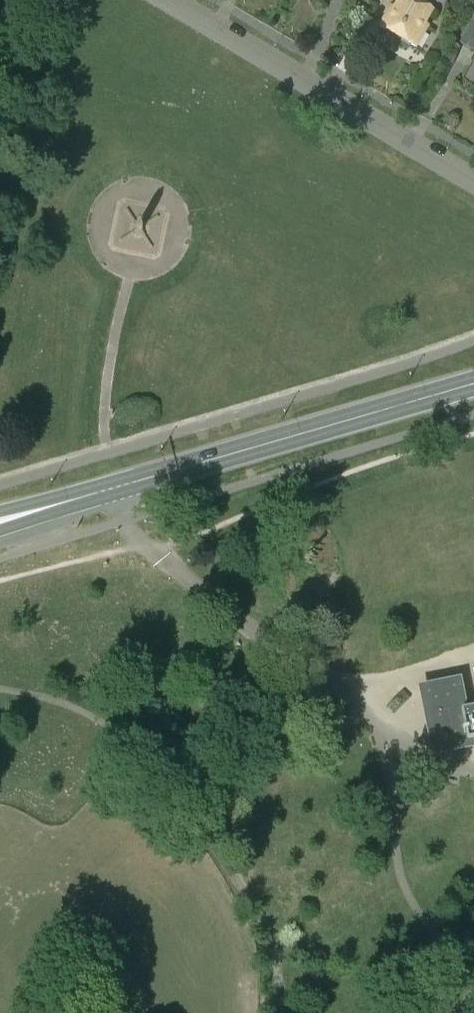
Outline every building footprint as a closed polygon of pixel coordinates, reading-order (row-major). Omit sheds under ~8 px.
[(390,18),(386,16),(380,27),(400,39),(399,41),(410,47),(411,45),(415,47),(427,27),(423,25),(431,11),(420,4),(422,0),(400,0),(390,18)] [(459,44),(473,53),(473,20),(459,44)] [(466,78),(473,83),(473,65),(466,78)] [(423,690),(435,752),(473,745),(473,709),(463,711),(457,684),(423,690)]
